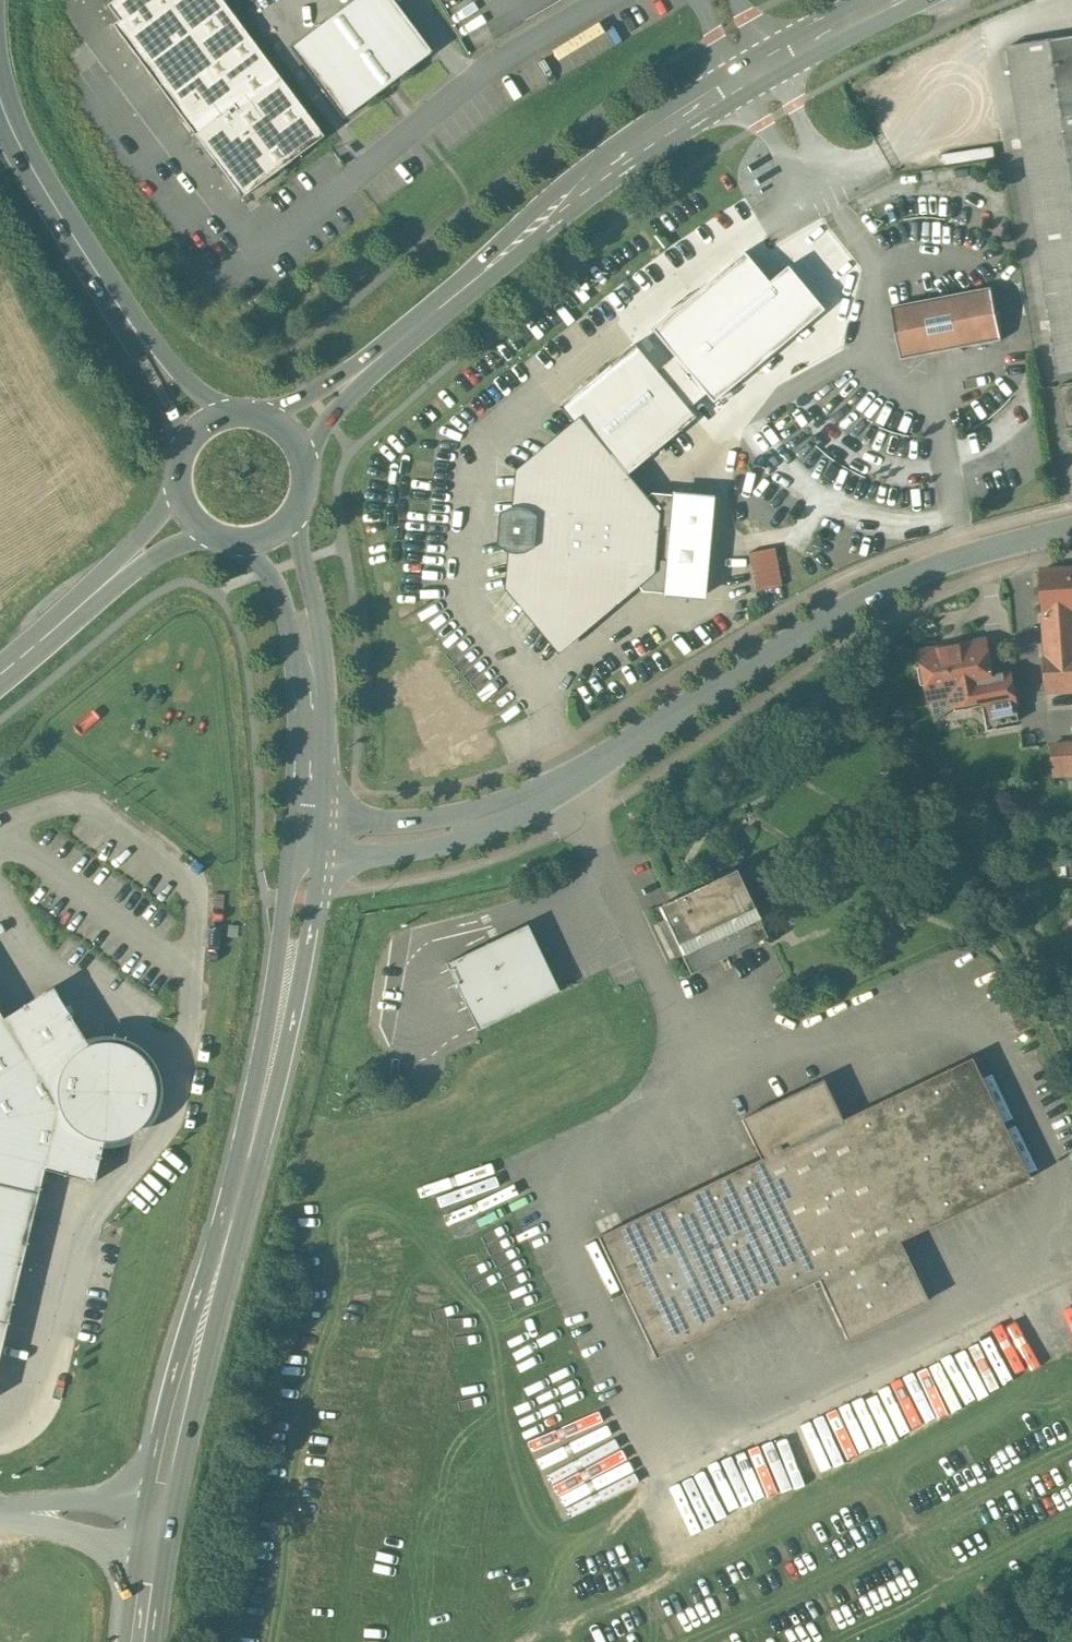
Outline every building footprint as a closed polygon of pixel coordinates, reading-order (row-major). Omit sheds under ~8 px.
[(103,4),(115,19),(107,25),(240,197),(323,133),(220,0),(109,0),(103,4)] [(393,0),(352,0),(289,47),(343,119),(432,52),(393,0)] [(1005,47),(1060,384),(1071,382),(1071,36),(1005,47)] [(988,288),(888,307),(898,360),(998,341),(988,288)] [(519,313),(531,336),(552,326),(540,303),(519,313)] [(607,452),(625,474),(695,417),(687,407),(657,370),(634,343),(557,406),(574,426),(600,458),(607,452)] [(657,370),(687,407),(705,393),(674,356),(657,370)] [(1060,384),(1067,427),(1071,426),(1071,382),(1060,384)] [(574,426),(517,472),(515,512),(500,512),(499,544),(512,544),(509,587),(554,642),(586,614),(593,622),(636,582),(643,577),(643,557),(653,557),(654,522),(646,522),(646,504),(643,499),(625,474),(607,452),(600,458),(574,426)] [(646,504),(646,522),(654,522),(653,557),(643,557),(643,577),(636,582),(643,592),(704,597),(714,499),(651,493),(643,499),(646,504)] [(757,590),(782,586),(775,549),(750,553),(757,590)] [(1040,570),(1041,591),(1043,611),(1071,609),(1071,568),(1040,570)] [(1043,611),(1046,656),(1043,656),(1045,692),(1071,690),(1071,609),(1043,611)] [(958,645),(921,652),(930,698),(951,694),(953,705),(986,699),(995,697),(995,696),(985,643),(961,647),(958,645)] [(995,697),(986,699),(991,725),(1018,720),(1013,692),(995,696),(995,697)] [(1071,774),(1071,743),(1051,745),(1053,776),(1071,774)] [(735,868),(656,906),(690,973),(766,936),(735,868)] [(526,923),(443,963),(469,1016),(476,1030),(558,990),(552,978),(526,923)] [(6,1321),(41,1170),(93,1182),(100,1139),(108,1139),(121,1137),(131,1132),(140,1124),(147,1117),(153,1103),(154,1087),(152,1074),(146,1062),(137,1052),(126,1044),(126,1037),(106,1034),(106,1040),(88,1044),(52,986),(1,1017),(0,1015),(0,1320),(6,1321)] [(1024,987),(1001,998),(1017,1033),(1040,1022),(1024,987)] [(758,1162),(596,1239),(654,1359),(815,1282),(844,1341),(924,1303),(895,1243),(1004,1191),(946,1071),(841,1122),(822,1082),(738,1122),(758,1162)] [(952,1348),(881,1376),(900,1425),(971,1396),(952,1348)]
